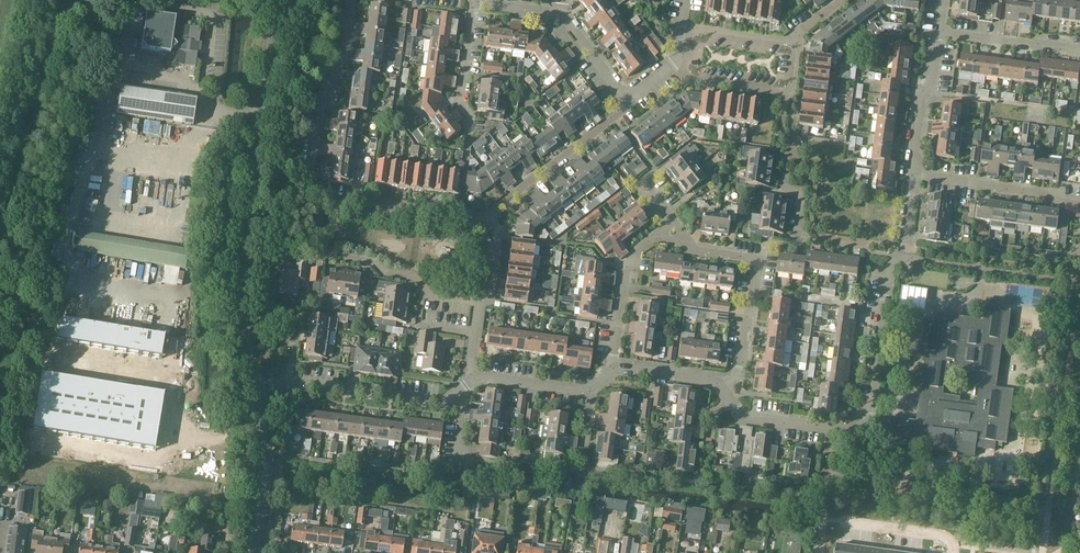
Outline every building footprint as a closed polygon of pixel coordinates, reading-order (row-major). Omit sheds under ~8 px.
[(586,9),(597,0),(579,0),(586,9)] [(586,9),(591,15),(589,17),(592,21),(608,8),(609,9),(614,5),(611,2),(610,0),(597,0),(586,9)] [(720,16),(722,0),(707,0),(705,12),(708,12),(708,15),(720,16)] [(732,18),(734,0),(722,0),(720,16),(732,18)] [(744,19),(746,0),(734,0),(732,18),(744,19)] [(755,21),(758,0),(746,0),(744,19),(755,21)] [(770,0),(758,0),(755,21),(767,23),(770,0)] [(771,0),(770,0),(767,23),(779,24),(782,1),(771,0)] [(877,12),(868,0),(863,0),(855,6),(866,20),(872,27),(875,24),(877,23),(872,16),(877,12)] [(877,12),(884,7),(892,8),(893,0),(868,0),(877,12)] [(892,8),(905,9),(907,0),(893,0),(892,8)] [(905,9),(919,11),(920,0),(907,0),(905,9)] [(1033,17),(1032,17),(1034,7),(1033,7),(1034,2),(1022,0),(1021,0),(1021,5),(1018,23),(1032,25),(1033,17)] [(1045,19),(1047,1),(1040,0),(1034,0),(1034,2),(1033,7),(1034,7),(1032,17),(1033,17),(1045,19)] [(1061,3),(1047,1),(1045,19),(1058,21),(1061,3)] [(979,18),(977,17),(978,4),(961,2),(959,19),(979,21),(979,18)] [(1074,5),(1061,3),(1058,21),(1072,22),(1074,5)] [(1005,21),(1018,23),(1021,5),(1007,4),(1005,21)] [(371,5),(369,19),(386,21),(388,8),(371,5)] [(992,19),(999,20),(1001,7),(988,5),(987,14),(993,15),(992,19)] [(1079,23),(1079,6),(1074,5),(1072,22),(1079,23)] [(855,6),(845,14),(856,28),(866,20),(855,6)] [(608,8),(592,21),(595,26),(598,24),(602,30),(616,19),(609,9),(608,8)] [(402,23),(409,24),(411,11),(404,10),(402,23)] [(412,25),(419,26),(421,12),(414,11),(412,25)] [(178,50),(176,64),(195,67),(197,54),(200,54),(202,43),(199,42),(201,28),(182,25),(179,41),(173,40),(176,18),(147,13),(141,49),(160,52),(163,57),(173,49),(178,50)] [(845,36),(856,28),(845,14),(834,22),(845,36)] [(442,15),(440,28),(457,30),(459,17),(442,15)] [(636,16),(632,20),(636,25),(641,22),(636,16)] [(385,34),(386,21),(369,19),(368,26),(365,26),(364,31),(385,34)] [(624,29),(616,19),(602,30),(607,36),(605,38),(608,42),(624,29)] [(632,29),(636,25),(632,20),(627,23),(632,29)] [(834,22),(824,30),(835,44),(845,36),(834,22)] [(885,31),(885,30),(886,23),(878,29),(873,33),(876,38),(885,31)] [(878,29),(875,24),(872,27),(869,29),(872,33),(873,33),(878,29)] [(917,27),(903,25),(902,32),(916,34),(917,27)] [(456,44),(457,30),(440,28),(433,27),(431,40),(448,42),(448,43),(456,44)] [(618,51),(619,51),(631,41),(633,40),(624,29),(608,42),(611,47),(614,45),(618,51)] [(499,50),(502,32),(488,30),(486,48),(499,50)] [(499,50),(512,51),(515,31),(509,30),(509,33),(502,32),(499,50)] [(824,30),(812,39),(828,49),(835,44),(824,30)] [(383,47),(385,34),(364,31),(363,37),(366,37),(365,45),(383,47)] [(512,51),(526,53),(528,36),(520,34),(520,32),(515,31),(512,51)] [(865,39),(868,43),(876,38),(873,33),(872,33),(865,39)] [(526,53),(534,54),(543,38),(528,36),(526,53)] [(643,41),(646,45),(652,41),(649,37),(643,41)] [(553,50),(543,38),(534,54),(539,60),(543,57),(553,50)] [(656,39),(652,42),(661,52),(664,50),(665,49),(663,46),(657,38),(656,39)] [(812,39),(810,55),(827,57),(828,49),(812,39)] [(422,52),(428,53),(449,56),(450,51),(447,50),(448,43),(448,42),(431,40),(430,40),(430,42),(424,41),(422,52)] [(619,51),(618,51),(612,55),(620,66),(634,55),(639,52),(631,41),(619,51)] [(652,42),(652,41),(646,45),(655,56),(661,52),(652,42)] [(848,45),(852,49),(857,45),(854,41),(848,45)] [(896,44),(894,57),(912,60),(914,46),(896,44)] [(361,52),(361,57),(381,60),(383,47),(365,45),(364,52),(361,52)] [(861,49),(857,45),(852,49),(855,54),(861,49)] [(553,50),(543,57),(539,60),(547,71),(563,59),(560,55),(558,56),(553,50)] [(428,53),(427,66),(444,68),(445,61),(448,62),(449,56),(428,53)] [(634,55),(620,66),(628,77),(642,66),(634,55)] [(834,58),(827,57),(810,55),(808,67),(831,70),(832,63),(837,64),(838,59),(834,58)] [(959,74),(972,75),(975,58),(961,56),(961,60),(960,69),(959,74)] [(361,71),(371,72),(379,74),(379,73),(381,60),(361,57),(360,63),(363,63),(362,70),(361,71)] [(910,72),(912,60),(894,57),(893,70),(910,72)] [(972,75),(985,77),(988,60),(975,58),(972,75)] [(547,79),(551,76),(555,82),(569,71),(564,65),(567,63),(563,59),(547,71),(544,74),(545,75),(544,76),(547,79)] [(1038,77),(1039,77),(1052,78),(1054,61),(1041,59),(1040,67),(1038,77)] [(1001,62),(988,60),(985,77),(999,79),(1001,62)] [(1065,80),(1067,63),(1054,61),(1052,78),(1065,80)] [(1014,63),(1001,62),(999,79),(1011,81),(1014,63)] [(1011,81),(1025,83),(1027,65),(1014,63),(1011,81)] [(1065,80),(1078,82),(1079,68),(1079,64),(1067,63),(1065,80)] [(483,71),(496,72),(497,65),(484,64),(483,71)] [(1040,67),(1027,65),(1025,83),(1038,84),(1039,77),(1038,77),(1040,67)] [(427,66),(425,79),(445,82),(446,77),(443,76),(444,68),(427,66)] [(808,67),(806,79),(829,82),(831,70),(808,67)] [(354,69),(352,83),(370,85),(371,72),(361,71),(362,70),(354,69)] [(891,83),(901,84),(901,85),(908,86),(910,72),(893,70),(891,83)] [(525,80),(529,85),(533,82),(529,76),(525,80)] [(492,84),(481,83),(479,97),(499,99),(500,92),(506,92),(508,80),(493,78),(492,84)] [(425,79),(423,92),(441,95),(442,87),(445,88),(445,82),(425,79)] [(806,79),(805,90),(828,93),(829,82),(806,79)] [(537,87),(533,82),(529,85),(533,91),(537,87)] [(883,82),(881,95),(899,98),(901,85),(901,84),(891,83),(883,82)] [(352,83),(350,96),(368,98),(370,85),(352,83)] [(556,85),(553,88),(557,94),(561,91),(556,85)] [(573,93),(577,98),(593,119),(597,116),(592,109),(598,105),(584,85),(573,93)] [(117,115),(191,126),(195,97),(122,86),(117,115)] [(549,100),(557,94),(553,88),(544,95),(549,100)] [(826,105),(828,93),(805,90),(803,102),(826,105)] [(430,121),(431,120),(444,110),(439,103),(441,95),(423,92),(421,108),(430,121)] [(690,111),(698,112),(701,95),(685,92),(673,102),(684,116),(690,111)] [(698,117),(710,119),(713,96),(701,95),(698,112),(698,117)] [(897,111),(899,98),(881,95),(880,108),(897,111)] [(366,111),(368,98),(350,96),(348,109),(366,111)] [(710,119),(721,121),(725,98),(713,96),(710,119)] [(498,107),(499,99),(479,97),(477,111),(489,112),(488,119),(502,121),(504,108),(498,107)] [(577,98),(567,106),(577,120),(583,116),(588,122),(593,119),(577,98)] [(736,99),(725,98),(721,121),(733,122),(736,99)] [(733,122),(745,124),(748,101),(736,99),(733,122)] [(969,101),(955,99),(955,106),(944,104),(942,118),(960,120),(962,107),(968,108),(969,101)] [(760,103),(748,101),(745,124),(757,125),(760,103)] [(673,102),(662,110),(673,124),(684,116),(673,102)] [(803,102),(802,114),(825,117),(826,105),(803,102)] [(571,125),(577,120),(567,106),(556,114),(572,135),(576,132),(571,125)] [(545,123),(550,129),(556,136),(562,132),(567,138),(572,135),(556,114),(552,108),(546,112),(551,118),(545,123)] [(880,108),(878,121),(895,124),(897,111),(880,108)] [(444,110),(431,120),(430,121),(438,131),(459,115),(456,111),(449,116),(444,110)] [(663,132),(673,124),(662,110),(652,118),(663,132)] [(335,121),(335,126),(363,130),(364,126),(360,125),(360,124),(356,123),(357,116),(339,113),(338,121),(335,121)] [(521,118),(524,122),(530,118),(527,114),(521,118)] [(823,129),(825,117),(802,114),(800,126),(823,129)] [(459,115),(438,131),(435,133),(439,138),(442,136),(447,142),(461,131),(456,125),(462,120),(459,115)] [(533,123),(530,118),(524,122),(528,127),(533,123)] [(652,118),(641,126),(652,140),(663,132),(652,118)] [(938,130),(962,134),(964,134),(965,128),(959,127),(960,120),(942,118),(941,125),(939,125),(938,130)] [(878,121),(876,134),(893,137),(895,124),(878,121)] [(495,128),(499,132),(504,128),(501,123),(495,128)] [(359,136),(359,134),(362,135),(363,130),(335,126),(334,132),(337,132),(336,140),(353,142),(354,135),(359,136)] [(641,148),(652,140),(641,126),(630,134),(641,148)] [(508,132),(504,128),(499,132),(502,136),(508,132)] [(556,136),(550,129),(540,137),(550,151),(561,143),(560,143),(561,143),(556,136)] [(422,144),(425,141),(417,130),(412,134),(419,143),(422,144)] [(960,146),(962,134),(938,130),(937,136),(940,136),(939,143),(957,146),(960,146)] [(677,136),(681,140),(686,136),(683,131),(677,136)] [(620,132),(609,140),(620,155),(630,147),(620,132)] [(892,150),(893,137),(876,134),(874,148),(892,150)] [(690,140),(686,136),(681,140),(684,144),(690,140)] [(483,137),(477,142),(480,146),(486,142),(483,137)] [(540,159),(550,151),(540,137),(529,145),(535,152),(535,153),(540,159)] [(1026,169),(1033,170),(1035,161),(1036,153),(1029,152),(1030,145),(1026,145),(1027,138),(1022,137),(1021,144),(1023,144),(1020,171),(1025,172),(1026,169)] [(529,157),(535,153),(535,152),(529,145),(525,138),(514,147),(526,163),(531,159),(529,157)] [(351,155),(353,142),(336,140),(335,147),(332,147),(331,152),(351,155)] [(609,163),(620,155),(609,140),(598,148),(609,163)] [(475,150),(480,146),(477,142),(472,146),(475,150)] [(955,160),(957,146),(939,143),(937,157),(955,160)] [(1014,171),(1020,171),(1023,144),(1021,144),(1016,143),(1015,150),(1009,149),(1007,167),(1015,168),(1014,171)] [(666,170),(675,182),(694,167),(688,160),(694,156),(687,146),(673,157),(677,162),(666,170)] [(748,159),(747,169),(771,172),(773,157),(764,156),(765,149),(741,146),(740,158),(748,159)] [(988,167),(993,168),(996,147),(983,146),(981,163),(989,164),(988,167)] [(522,166),(526,163),(514,147),(503,155),(514,169),(520,164),(522,166)] [(656,152),(659,155),(665,151),(662,147),(656,152)] [(1009,149),(996,147),(993,168),(999,169),(1000,166),(1007,167),(1009,149)] [(599,171),(609,163),(598,148),(588,157),(592,163),(599,171)] [(890,163),(892,150),(874,148),(872,161),(880,162),(880,161),(890,163)] [(972,148),(970,162),(977,163),(979,149),(972,148)] [(499,158),(493,163),(505,179),(510,175),(508,173),(514,169),(503,155),(499,149),(494,152),(499,158)] [(669,156),(665,151),(659,155),(663,160),(669,156)] [(333,158),(332,166),(350,168),(350,162),(357,163),(358,156),(351,155),(331,152),(330,158),(333,158)] [(873,174),(878,174),(896,177),(898,163),(890,162),(890,163),(880,161),(880,162),(875,161),(873,174)] [(1032,178),(1045,180),(1047,162),(1035,161),(1033,170),(1032,178)] [(374,185),(386,187),(389,164),(377,162),(374,185)] [(632,162),(628,166),(632,171),(637,168),(632,162)] [(1061,164),(1047,162),(1045,180),(1059,182),(1061,164)] [(501,182),(505,179),(493,163),(482,170),(493,185),(499,180),(501,182)] [(585,165),(580,168),(593,185),(604,177),(599,171),(592,163),(586,167),(585,165)] [(401,166),(389,164),(386,187),(398,188),(401,166)] [(352,185),(354,169),(350,168),(332,166),(330,179),(332,180),(332,183),(352,185)] [(398,188),(409,190),(412,167),(401,166),(398,188)] [(628,175),(632,171),(628,166),(623,169),(628,175)] [(409,190),(421,192),(424,169),(412,167),(409,190)] [(693,189),(697,194),(713,181),(706,172),(701,176),(694,167),(675,182),(679,187),(685,195),(693,189)] [(578,174),(572,179),(582,193),(593,185),(580,168),(576,172),(578,174)] [(421,192),(433,193),(436,170),(424,169),(421,192)] [(742,191),(754,192),(755,192),(756,186),(769,188),(771,172),(747,169),(746,179),(737,178),(735,190),(742,191)] [(371,185),(372,171),(365,170),(364,184),(371,185)] [(448,172),(436,170),(433,193),(445,195),(448,172)] [(482,170),(476,176),(481,194),(493,185),(482,170)] [(632,180),(636,177),(632,171),(628,175),(632,180)] [(460,174),(448,172),(445,195),(457,196),(460,174)] [(465,192),(481,194),(476,176),(467,174),(465,192)] [(894,190),(896,177),(878,174),(877,188),(894,190)] [(611,178),(607,182),(611,187),(616,184),(611,178)] [(572,201),(582,193),(572,179),(565,183),(564,181),(559,184),(572,201)] [(557,190),(551,195),(561,209),(572,201),(559,184),(555,188),(557,190)] [(615,192),(612,188),(606,192),(610,197),(615,192)] [(761,213),(761,216),(785,219),(787,203),(778,202),(779,196),(755,192),(754,192),(753,204),(755,204),(754,212),(761,213)] [(544,199),(543,197),(538,200),(551,217),(561,209),(551,195),(544,199)] [(621,199),(618,195),(612,199),(616,203),(621,199)] [(931,195),(929,208),(951,211),(953,198),(931,195)] [(610,207),(616,203),(612,199),(607,203),(610,207)] [(536,206),(529,211),(540,225),(551,217),(538,200),(534,204),(536,206)] [(596,200),(591,204),(594,208),(600,204),(596,200)] [(700,231),(714,233),(717,212),(717,207),(713,206),(710,209),(706,204),(704,204),(704,202),(698,201),(696,215),(702,216),(700,231)] [(978,220),(991,222),(994,203),(980,201),(978,220)] [(626,217),(637,231),(648,223),(641,214),(644,212),(636,202),(623,212),(626,217)] [(1007,205),(994,203),(991,222),(990,227),(1003,229),(1004,223),(1007,205)] [(589,212),(594,208),(591,204),(585,208),(589,212)] [(1004,223),(1017,225),(1020,207),(1007,205),(1004,223)] [(724,213),(717,212),(714,233),(727,235),(729,219),(736,220),(738,206),(731,206),(731,207),(728,207),(724,210),(724,213)] [(1017,225),(1031,227),(1033,209),(1020,207),(1017,225)] [(949,224),(951,211),(929,208),(927,221),(949,224)] [(1031,227),(1043,229),(1046,210),(1033,209),(1031,227)] [(597,210),(591,215),(595,219),(600,215),(597,210)] [(1057,231),(1059,212),(1046,210),(1043,229),(1057,231)] [(529,211),(517,220),(534,230),(540,225),(529,211)] [(575,215),(570,220),(573,224),(579,220),(575,215)] [(589,223),(595,219),(591,215),(586,219),(589,223)] [(783,234),(785,219),(761,216),(759,226),(750,224),(748,236),(772,239),(773,233),(783,234)] [(626,217),(616,225),(626,240),(637,231),(626,217)] [(532,238),(534,230),(517,220),(515,236),(532,238)] [(568,228),(573,224),(570,220),(564,224),(568,228)] [(948,237),(949,224),(927,221),(925,234),(936,236),(936,241),(951,243),(952,237),(948,237)] [(579,232),(584,228),(580,223),(575,227),(579,232)] [(1062,223),(1060,236),(1066,237),(1068,224),(1062,223)] [(616,225),(605,233),(618,249),(622,247),(620,244),(626,240),(616,225)] [(549,236),(552,240),(558,236),(554,231),(549,236)] [(185,270),(188,251),(80,233),(77,252),(185,270)] [(613,253),(618,249),(605,233),(594,241),(605,255),(612,250),(613,253)] [(1065,248),(1066,237),(1060,236),(1058,247),(1065,248)] [(512,241),(510,252),(533,255),(534,245),(512,241)] [(806,259),(807,259),(805,269),(818,271),(821,253),(807,251),(806,259)] [(531,268),(533,255),(510,252),(508,265),(531,268)] [(667,273),(670,255),(656,253),(654,271),(667,273)] [(818,271),(831,273),(833,255),(821,253),(818,271)] [(683,257),(670,255),(667,273),(680,274),(682,265),(683,257)] [(847,257),(833,255),(831,273),(844,274),(847,257)] [(777,273),(791,275),(793,257),(780,256),(777,273)] [(806,259),(793,257),(791,275),(804,277),(805,269),(807,259),(806,259)] [(860,259),(847,257),(844,274),(857,276),(860,259)] [(284,263),(283,272),(282,272),(279,293),(297,295),(299,279),(305,280),(307,266),(284,263)] [(575,273),(576,273),(575,276),(584,277),(605,280),(605,274),(603,274),(604,266),(586,264),(581,263),(580,269),(578,270),(576,270),(575,273)] [(508,265),(507,276),(530,279),(531,268),(508,265)] [(695,266),(682,265),(680,274),(679,282),(692,284),(695,266)] [(692,284),(706,286),(708,268),(695,266),(692,284)] [(311,268),(309,283),(313,283),(321,284),(322,281),(322,277),(323,270),(311,268)] [(706,286),(719,287),(721,270),(708,268),(706,286)] [(327,295),(342,297),(345,272),(330,270),(328,281),(322,281),(321,284),(319,301),(326,302),(327,295)] [(734,271),(721,270),(719,287),(732,289),(734,271)] [(360,274),(345,272),(342,297),(356,299),(355,306),(362,307),(365,287),(358,286),(360,274)] [(507,276),(505,288),(528,291),(530,279),(507,276)] [(604,285),(605,280),(584,277),(582,290),(600,292),(601,285),(604,285)] [(385,290),(383,305),(408,308),(410,293),(398,291),(399,285),(378,282),(377,289),(385,290)] [(651,294),(664,295),(665,288),(662,288),(662,285),(652,283),(651,287),(651,294)] [(526,303),(528,291),(505,288),(504,300),(526,303)] [(572,299),(565,298),(564,303),(571,305),(572,302),(575,302),(601,306),(602,300),(599,300),(600,292),(582,290),(582,297),(579,296),(576,298),(572,297),(572,299)] [(649,305),(641,303),(640,309),(637,308),(636,316),(656,319),(658,306),(662,307),(663,300),(650,298),(649,305)] [(774,299),(772,313),(790,315),(791,302),(774,299)] [(600,311),(601,306),(575,302),(575,308),(580,309),(579,316),(597,319),(597,318),(600,318),(600,314),(597,312),(598,311),(600,311)] [(939,323),(934,322),(935,315),(924,313),(923,321),(922,320),(917,356),(990,366),(987,387),(996,388),(1002,345),(1006,346),(1011,310),(994,308),(995,304),(981,302),(979,319),(945,315),(944,318),(939,318),(939,323)] [(729,305),(716,303),(716,310),(728,312),(729,305)] [(406,324),(408,308),(383,305),(381,320),(373,319),(372,325),(378,326),(382,327),(386,327),(391,328),(392,322),(406,324)] [(840,308),(839,321),(856,324),(858,311),(840,308)] [(697,319),(705,320),(706,320),(708,313),(698,311),(698,312),(697,315),(697,319)] [(772,313),(770,326),(788,328),(790,315),(772,313)] [(347,324),(348,316),(335,314),(334,320),(310,316),(308,329),(330,332),(330,333),(335,334),(337,322),(347,324)] [(728,315),(715,314),(714,321),(727,322),(728,315)] [(664,327),(665,320),(656,319),(636,316),(636,317),(639,317),(638,324),(635,324),(634,329),(655,332),(655,326),(664,327)] [(55,318),(51,339),(63,341),(67,320),(55,318)] [(67,320),(63,341),(76,343),(79,322),(67,320)] [(854,337),(856,324),(839,321),(837,335),(854,337)] [(79,322),(76,343),(88,345),(91,325),(79,322)] [(91,325),(88,345),(100,347),(103,326),(91,325)] [(103,326),(100,347),(112,350),(116,329),(103,326)] [(770,326),(768,339),(786,342),(788,328),(770,326)] [(116,329),(112,350),(124,351),(127,331),(116,329)] [(328,346),(330,332),(308,329),(307,343),(328,346)] [(486,347),(500,349),(503,331),(488,329),(486,347)] [(632,342),(659,346),(659,340),(654,339),(655,332),(634,329),(633,335),(636,335),(636,337),(633,337),(632,342)] [(127,331),(124,351),(137,353),(138,342),(139,333),(127,331)] [(515,333),(503,331),(500,349),(513,351),(515,333)] [(435,334),(419,332),(416,353),(424,354),(422,369),(440,371),(442,357),(443,357),(444,349),(433,347),(435,334)] [(139,333),(138,342),(158,346),(159,336),(139,333)] [(513,351),(525,352),(527,335),(515,333),(513,351)] [(525,352),(538,354),(541,337),(527,335),(525,352)] [(700,344),(693,343),(690,360),(704,361),(707,336),(702,335),(700,344)] [(852,350),(854,337),(837,335),(835,348),(852,350)] [(707,336),(704,361),(721,364),(722,355),(719,355),(720,346),(713,345),(714,337),(707,336)] [(554,338),(541,337),(538,354),(551,356),(554,338)] [(567,340),(554,338),(551,356),(564,358),(565,348),(566,348),(567,340)] [(768,339),(767,352),(784,354),(786,342),(768,339)] [(678,358),(690,360),(693,343),(680,341),(678,358)] [(138,342),(137,353),(156,356),(157,346),(138,342)] [(659,346),(632,342),(631,350),(634,351),(633,356),(651,359),(652,352),(658,353),(659,346)] [(309,360),(321,362),(322,359),(326,359),(327,357),(331,357),(332,349),(328,349),(328,346),(307,343),(305,356),(309,357),(309,360)] [(357,350),(355,363),(354,373),(375,376),(378,350),(357,347),(357,350)] [(675,348),(669,347),(667,361),(674,362),(675,348)] [(579,350),(566,348),(565,348),(564,358),(563,365),(576,367),(579,350)] [(833,361),(851,363),(852,350),(835,348),(833,361)] [(348,362),(355,363),(357,350),(350,349),(349,354),(348,362)] [(400,353),(378,350),(375,376),(397,379),(400,353)] [(592,351),(579,350),(576,367),(590,369),(592,351)] [(783,367),(784,354),(767,352),(765,364),(765,365),(775,366),(783,367)] [(805,371),(807,357),(801,356),(797,356),(796,363),(800,363),(800,370),(805,371)] [(891,419),(887,445),(888,445),(888,444),(922,449),(922,450),(923,449),(974,456),(974,457),(975,457),(975,456),(976,448),(995,450),(996,442),(1006,443),(1014,391),(987,387),(990,366),(925,357),(919,400),(916,422),(891,419)] [(833,361),(831,374),(849,376),(851,363),(833,361)] [(757,363),(755,377),(773,379),(775,366),(765,365),(765,364),(757,363)] [(37,368),(33,402),(46,404),(50,370),(37,368)] [(50,370),(46,404),(59,406),(63,372),(50,370)] [(63,372),(59,406),(72,408),(76,374),(63,372)] [(76,374),(72,408),(85,409),(89,376),(76,374)] [(847,390),(849,376),(831,374),(830,387),(839,388),(839,389),(847,390)] [(89,376),(85,409),(98,411),(102,378),(89,376)] [(771,392),(773,379),(755,377),(754,390),(771,392)] [(102,378),(98,411),(111,413),(115,379),(102,378)] [(115,379),(111,413),(124,415),(128,381),(115,379)] [(128,381),(124,415),(136,419),(137,407),(139,395),(141,383),(128,381)] [(141,383),(139,395),(165,399),(167,387),(141,383)] [(822,386),(820,399),(838,401),(839,389),(839,388),(830,387),(822,386)] [(656,388),(654,401),(661,402),(663,389),(656,388)] [(485,391),(483,404),(501,407),(503,394),(485,391)] [(678,391),(677,404),(694,406),(696,393),(678,391)] [(139,395),(137,407),(163,410),(165,399),(139,395)] [(611,395),(609,409),(626,411),(628,398),(611,395)] [(519,396),(517,409),(524,410),(526,397),(519,396)] [(836,415),(838,401),(820,399),(815,398),(813,412),(836,415)] [(643,400),(642,414),(649,415),(650,401),(643,400)] [(33,402),(29,428),(42,430),(46,404),(33,402)] [(46,404),(42,430),(55,432),(59,406),(46,404)] [(480,412),(479,417),(499,420),(506,421),(507,414),(500,413),(501,407),(483,404),(482,412),(480,412)] [(677,404),(675,417),(692,419),(694,406),(677,404)] [(59,406),(55,432),(68,434),(72,408),(59,406)] [(137,407),(136,419),(161,422),(163,410),(137,407)] [(72,408),(68,434),(80,436),(85,409),(72,408)] [(85,409),(80,436),(93,438),(98,411),(85,409)] [(605,416),(604,421),(624,424),(626,411),(609,409),(608,416),(605,416)] [(527,410),(525,423),(532,424),(534,411),(527,410)] [(98,411),(93,438),(106,439),(111,413),(98,411)] [(295,429),(309,431),(311,413),(298,411),(295,429)] [(111,413),(106,439),(119,441),(124,415),(111,413)] [(325,415),(311,413),(309,431),(322,433),(325,415)] [(550,413),(548,426),(566,429),(568,416),(550,413)] [(124,415),(119,441),(132,443),(134,431),(136,419),(124,415)] [(338,417),(325,415),(322,433),(336,435),(338,417)] [(336,435),(348,436),(351,419),(338,417),(336,435)] [(481,423),(480,431),(497,433),(499,420),(479,417),(478,423),(481,423)] [(691,427),(692,419),(675,417),(674,424),(668,423),(667,430),(673,431),(673,430),(694,433),(694,428),(691,427)] [(402,436),(415,437),(417,420),(403,418),(402,426),(403,426),(402,436)] [(136,419),(134,431),(159,433),(161,422),(136,419)] [(364,420),(351,419),(348,436),(361,438),(364,420)] [(361,438),(374,440),(377,422),(364,420),(361,438)] [(430,422),(417,420),(415,437),(428,439),(430,422)] [(606,427),(605,434),(605,435),(614,436),(622,438),(624,424),(604,421),(603,427),(606,427)] [(374,440),(387,442),(390,424),(377,422),(374,440)] [(443,423),(430,422),(428,439),(441,441),(443,423)] [(402,426),(390,424),(387,442),(400,443),(402,436),(403,426),(402,426)] [(565,437),(566,429),(548,426),(548,427),(542,426),(541,439),(546,440),(567,442),(568,437),(565,437)] [(693,439),(694,433),(673,430),(673,431),(671,444),(679,445),(679,444),(689,446),(689,445),(690,438),(693,439)] [(728,471),(739,472),(744,439),(733,438),(734,432),(718,430),(715,453),(731,455),(728,471)] [(134,431),(132,443),(158,445),(159,433),(134,431)] [(497,433),(480,431),(478,444),(482,444),(480,456),(498,459),(500,447),(501,448),(503,434),(497,433)] [(597,433),(595,447),(613,449),(614,436),(605,435),(605,434),(597,433)] [(754,441),(744,439),(739,472),(750,473),(752,458),(768,460),(768,459),(770,445),(771,439),(771,437),(755,435),(754,441)] [(567,442),(546,440),(544,460),(559,462),(560,455),(562,455),(563,448),(566,448),(567,442)] [(679,444),(679,445),(678,451),(673,450),(672,457),(677,458),(677,457),(695,459),(697,446),(689,445),(689,446),(679,444)] [(777,446),(770,445),(768,459),(776,460),(777,446)] [(612,456),(613,449),(595,447),(593,460),(598,461),(597,466),(616,469),(618,457),(612,456)] [(800,479),(807,480),(808,470),(812,471),(814,452),(794,450),(792,464),(789,463),(787,473),(800,475),(800,479)] [(693,473),(695,459),(677,457),(675,471),(693,473)] [(713,467),(712,476),(721,477),(722,468),(713,467)] [(474,482),(472,492),(486,494),(487,485),(476,483),(474,482)] [(539,490),(538,501),(546,502),(546,499),(550,500),(551,491),(539,490)] [(18,493),(16,514),(27,516),(30,495),(18,493)] [(536,496),(529,495),(527,507),(535,508),(536,496)] [(593,519),(601,520),(605,497),(590,495),(590,501),(595,502),(593,519)] [(129,515),(131,516),(139,517),(142,517),(142,512),(144,502),(131,500),(129,515)] [(555,507),(570,509),(571,502),(556,500),(556,503),(555,507)] [(112,502),(103,501),(102,510),(111,511),(112,502)] [(142,517),(159,520),(162,504),(144,502),(142,512),(142,517)] [(306,526),(304,543),(317,545),(319,530),(320,523),(311,522),(313,508),(309,508),(307,515),(307,522),(306,526)] [(681,511),(664,508),(662,519),(679,522),(681,511)] [(687,508),(685,520),(687,520),(685,530),(700,532),(701,523),(703,523),(705,511),(693,509),(687,508)] [(367,510),(359,509),(356,524),(365,525),(367,510)] [(398,516),(406,517),(407,510),(396,509),(395,513),(398,513),(398,516)] [(392,535),(393,532),(387,532),(388,520),(381,519),(380,526),(376,552),(377,552),(389,552),(392,535)] [(715,527),(714,531),(721,532),(728,533),(729,529),(730,521),(721,520),(716,519),(716,520),(715,527)] [(132,548),(135,531),(136,531),(138,522),(130,520),(129,529),(127,529),(124,547),(132,548)] [(804,523),(794,522),(789,552),(800,552),(804,523)] [(664,523),(663,530),(675,532),(676,525),(664,523)] [(292,527),(290,541),(304,543),(306,526),(300,525),(299,528),(292,527)] [(363,551),(376,552),(380,526),(376,525),(375,532),(366,531),(366,534),(361,533),(359,549),(364,550),(363,551)] [(595,552),(609,552),(611,541),(607,540),(609,528),(601,526),(599,539),(597,539),(595,552)] [(27,531),(8,528),(5,552),(24,552),(27,531)] [(319,530),(317,545),(329,546),(331,531),(331,530),(325,529),(325,531),(319,530)] [(445,530),(445,529),(441,529),(439,541),(431,540),(430,545),(429,552),(442,552),(445,530)] [(457,544),(457,543),(450,542),(451,531),(445,530),(442,552),(455,552),(457,544)] [(489,532),(476,530),(472,552),(486,552),(489,532)] [(531,547),(530,552),(543,552),(544,546),(537,545),(538,537),(537,537),(538,530),(534,530),(533,537),(531,547)] [(33,531),(30,549),(36,550),(36,552),(49,552),(51,538),(43,537),(43,532),(33,531)] [(331,531),(329,546),(342,548),(344,533),(331,531)] [(486,552),(500,552),(503,534),(489,532),(486,552)] [(465,549),(467,534),(460,533),(458,548),(465,549)] [(51,538),(49,552),(68,552),(70,535),(60,534),(59,540),(51,538)] [(409,546),(410,539),(408,539),(408,537),(392,535),(389,552),(403,552),(404,545),(409,546)] [(177,538),(171,536),(168,551),(174,552),(177,538)] [(205,552),(211,552),(213,538),(202,536),(200,550),(189,549),(188,552),(205,552)] [(105,549),(105,552),(118,552),(119,545),(112,544),(113,538),(107,537),(105,549)] [(623,539),(622,552),(632,552),(634,540),(623,539)] [(430,545),(424,544),(424,541),(412,540),(412,546),(417,547),(416,552),(429,552),(430,545)] [(531,547),(526,546),(524,546),(524,543),(518,542),(517,552),(530,552),(531,547)] [(155,544),(149,544),(149,549),(141,547),(140,547),(139,552),(153,552),(155,544)] [(543,552),(562,552),(562,549),(563,546),(545,544),(544,546),(543,552)] [(93,547),(80,545),(79,552),(92,552),(93,547)]
